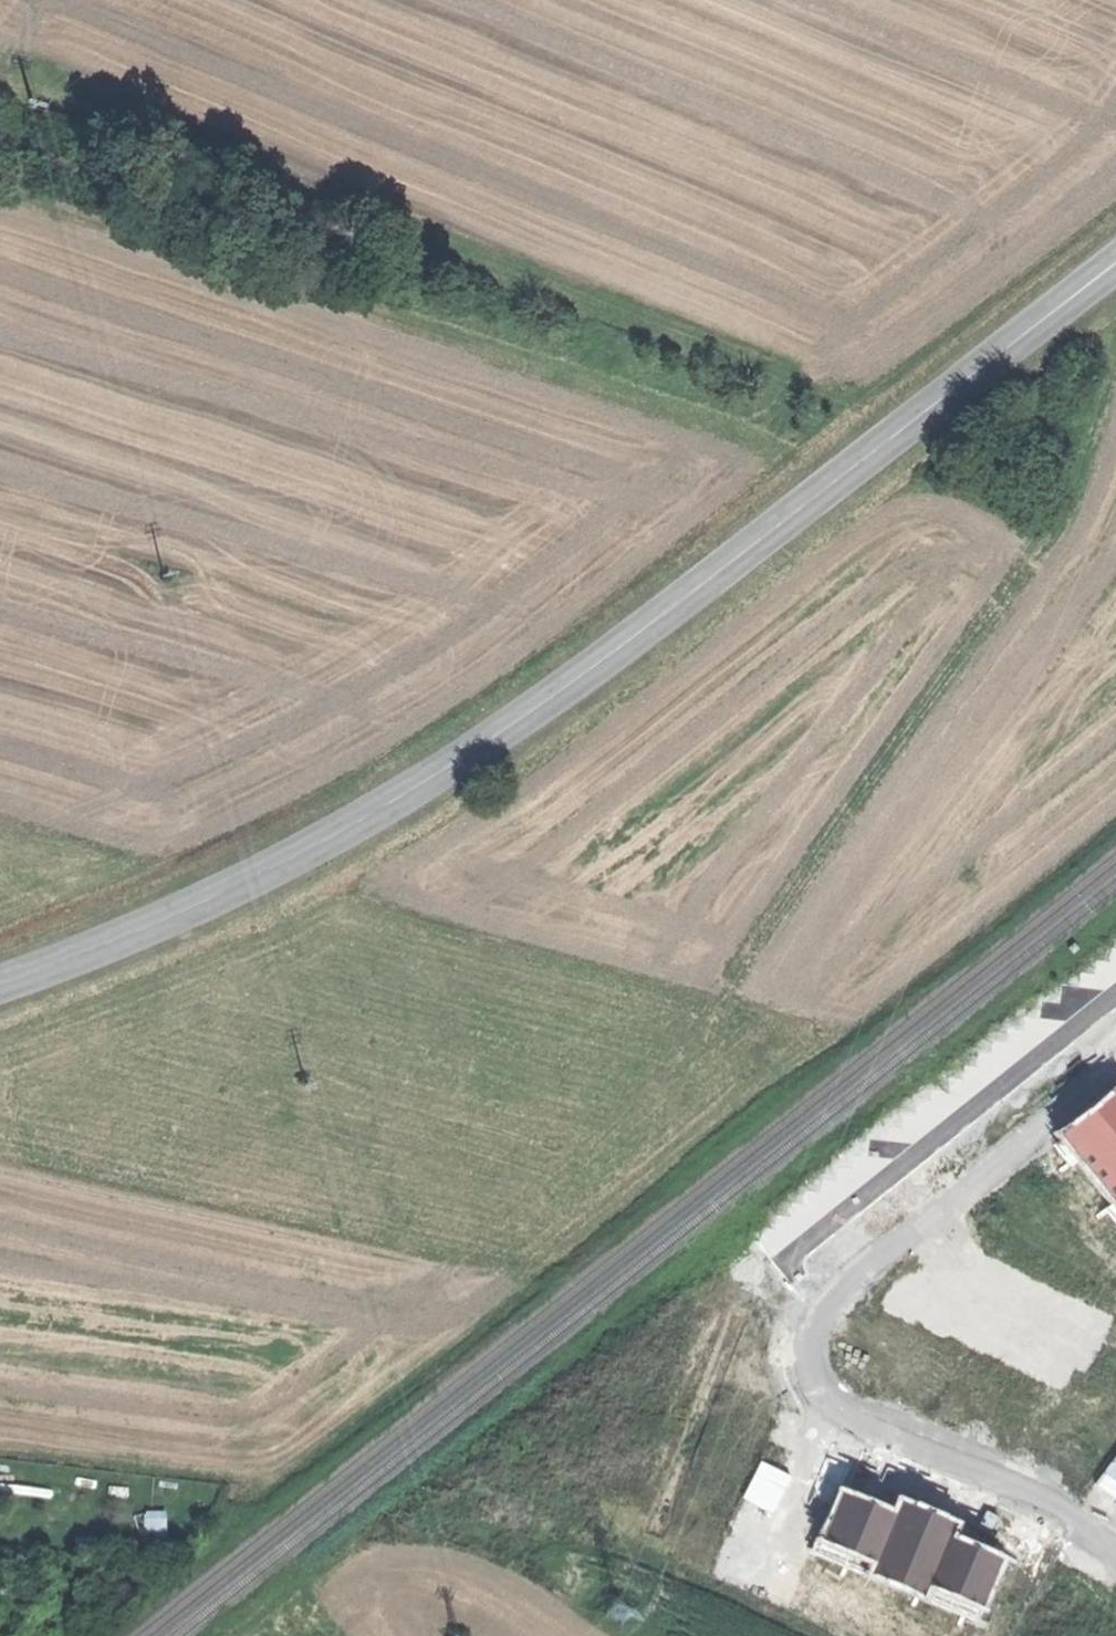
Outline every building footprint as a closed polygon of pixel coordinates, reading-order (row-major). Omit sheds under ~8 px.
[(1058,1139),(1115,1211),(1115,1092),(1058,1139)] [(889,1511),(837,1491),(812,1554),(977,1618),(1000,1558),(949,1538),(955,1522),(894,1499),(889,1511)]
